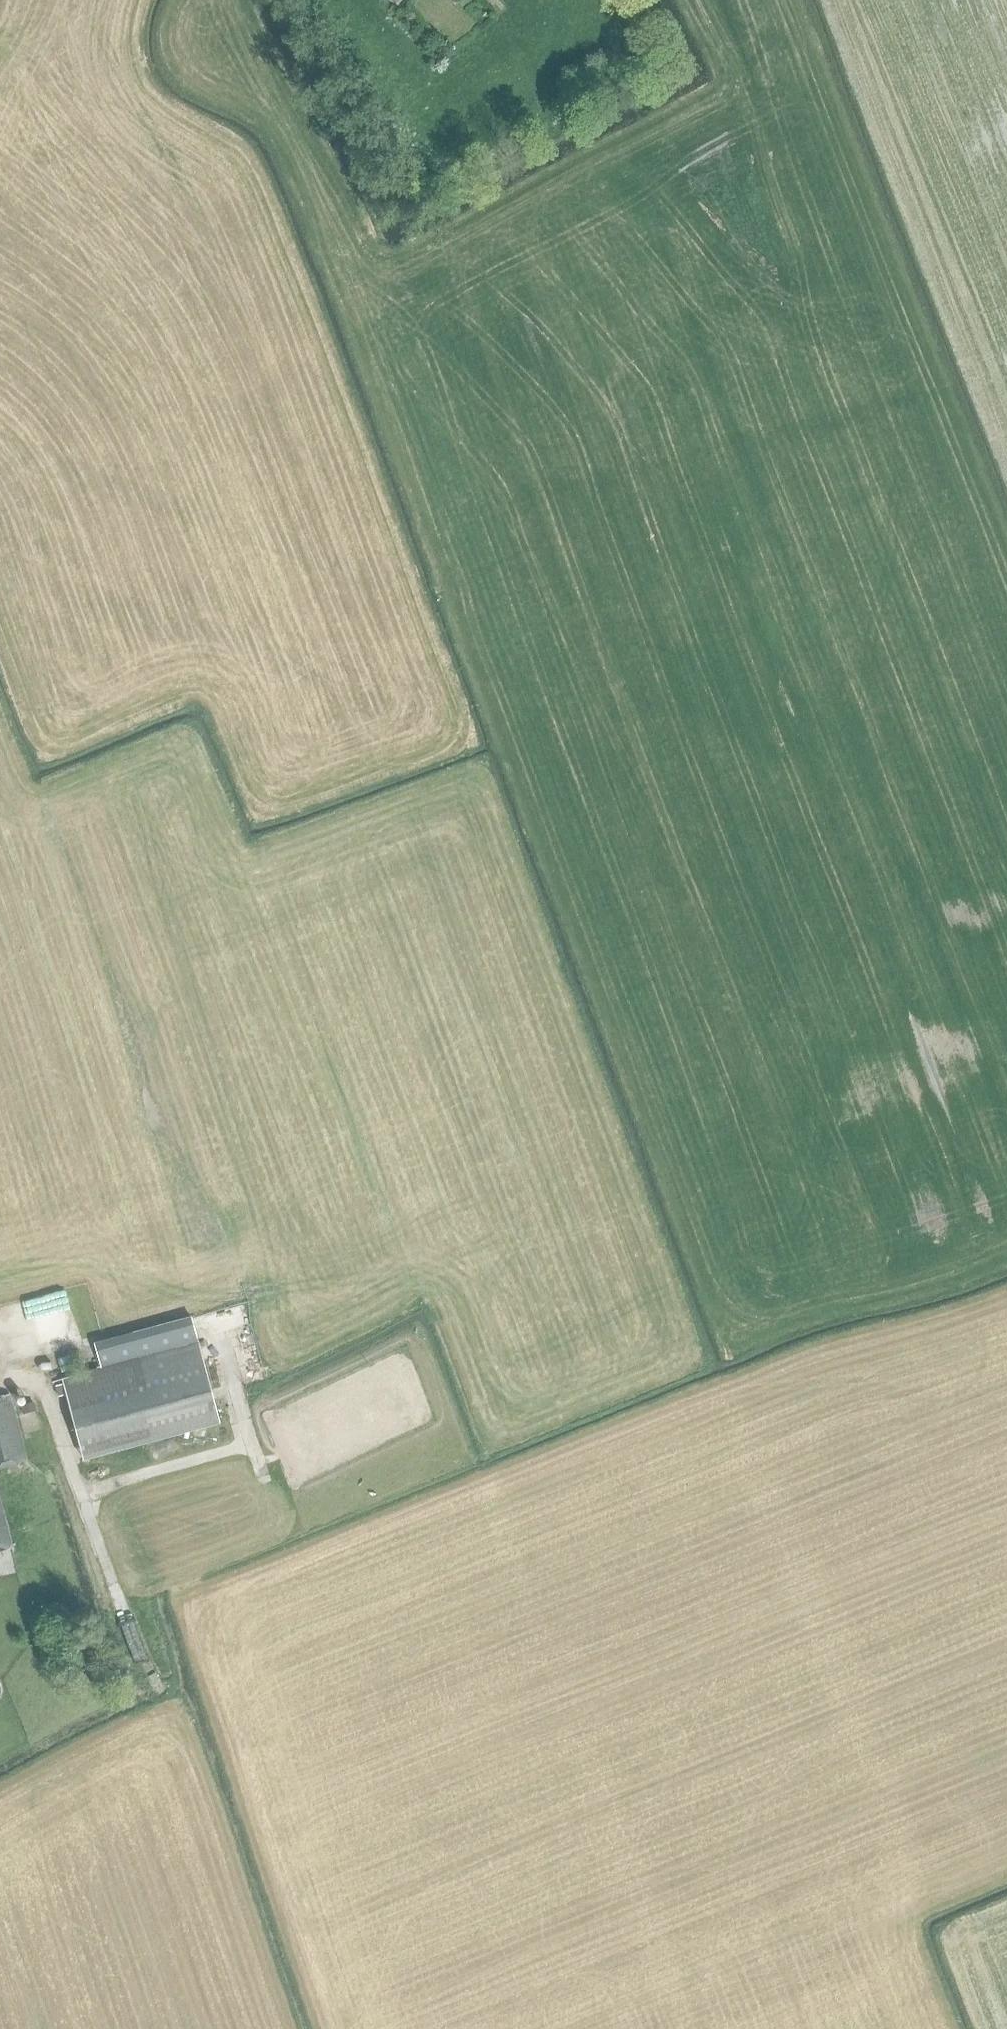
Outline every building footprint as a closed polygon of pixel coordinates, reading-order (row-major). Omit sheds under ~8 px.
[(101,1367),(198,1340),(191,1315),(94,1341),(101,1367)] [(218,1421),(197,1341),(63,1377),(76,1427),(84,1457),(218,1421)] [(28,1461),(11,1393),(0,1396),(0,1468),(28,1461)] [(12,1545),(0,1497),(0,1548),(12,1545)]
